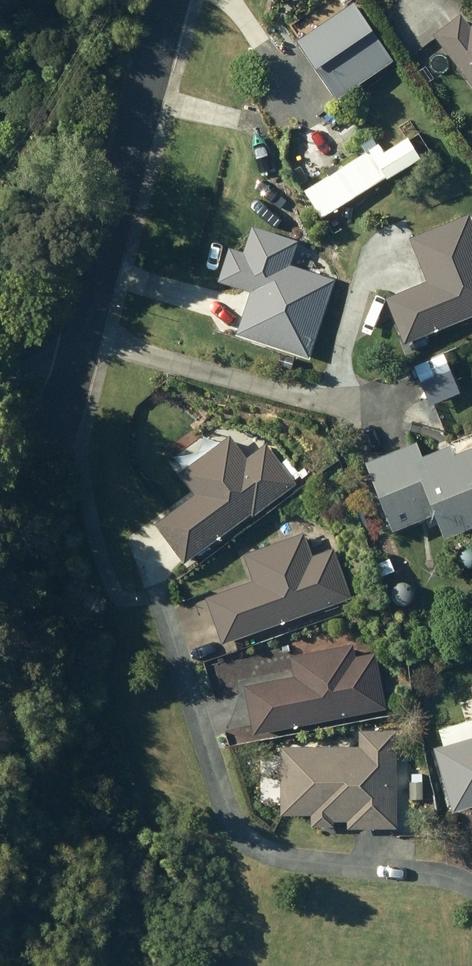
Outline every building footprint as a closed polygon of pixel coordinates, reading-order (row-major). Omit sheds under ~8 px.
[(385,60),(347,3),(289,42),(326,99),(385,60)] [(470,22),(460,9),(427,35),(471,93),(471,21),(470,22)] [(377,143),(301,189),(318,217),(417,157),(405,135),(381,150),(377,143)] [(378,297),(395,343),(471,314),(471,221),(469,211),(404,235),(421,282),(378,297)] [(230,335),(304,356),(326,275),(286,264),(293,239),(246,226),(240,251),(222,246),(212,283),(243,292),(230,335)] [(243,457),(230,439),(226,433),(173,471),(189,493),(150,522),(179,563),(244,515),(246,517),(291,485),(289,482),(297,476),(284,459),(276,465),(260,444),(258,445),(243,457)] [(363,463),(388,529),(432,512),(441,536),(471,524),(471,445),(451,453),(448,444),(420,455),(415,443),(363,463)] [(217,644),(347,598),(336,569),(334,570),(326,550),(309,556),(300,533),(239,555),(247,579),(199,596),(217,644)] [(288,675),(238,684),(247,733),(381,709),(370,653),(351,656),(350,652),(349,645),(330,648),(305,653),(285,656),(288,675)] [(430,728),(436,747),(427,750),(446,813),(469,806),(471,813),(471,716),(430,728)] [(398,832),(397,730),(362,730),(362,750),(281,750),(281,819),(311,819),(311,830),(335,830),(335,825),(348,825),(348,832),(398,832)]
